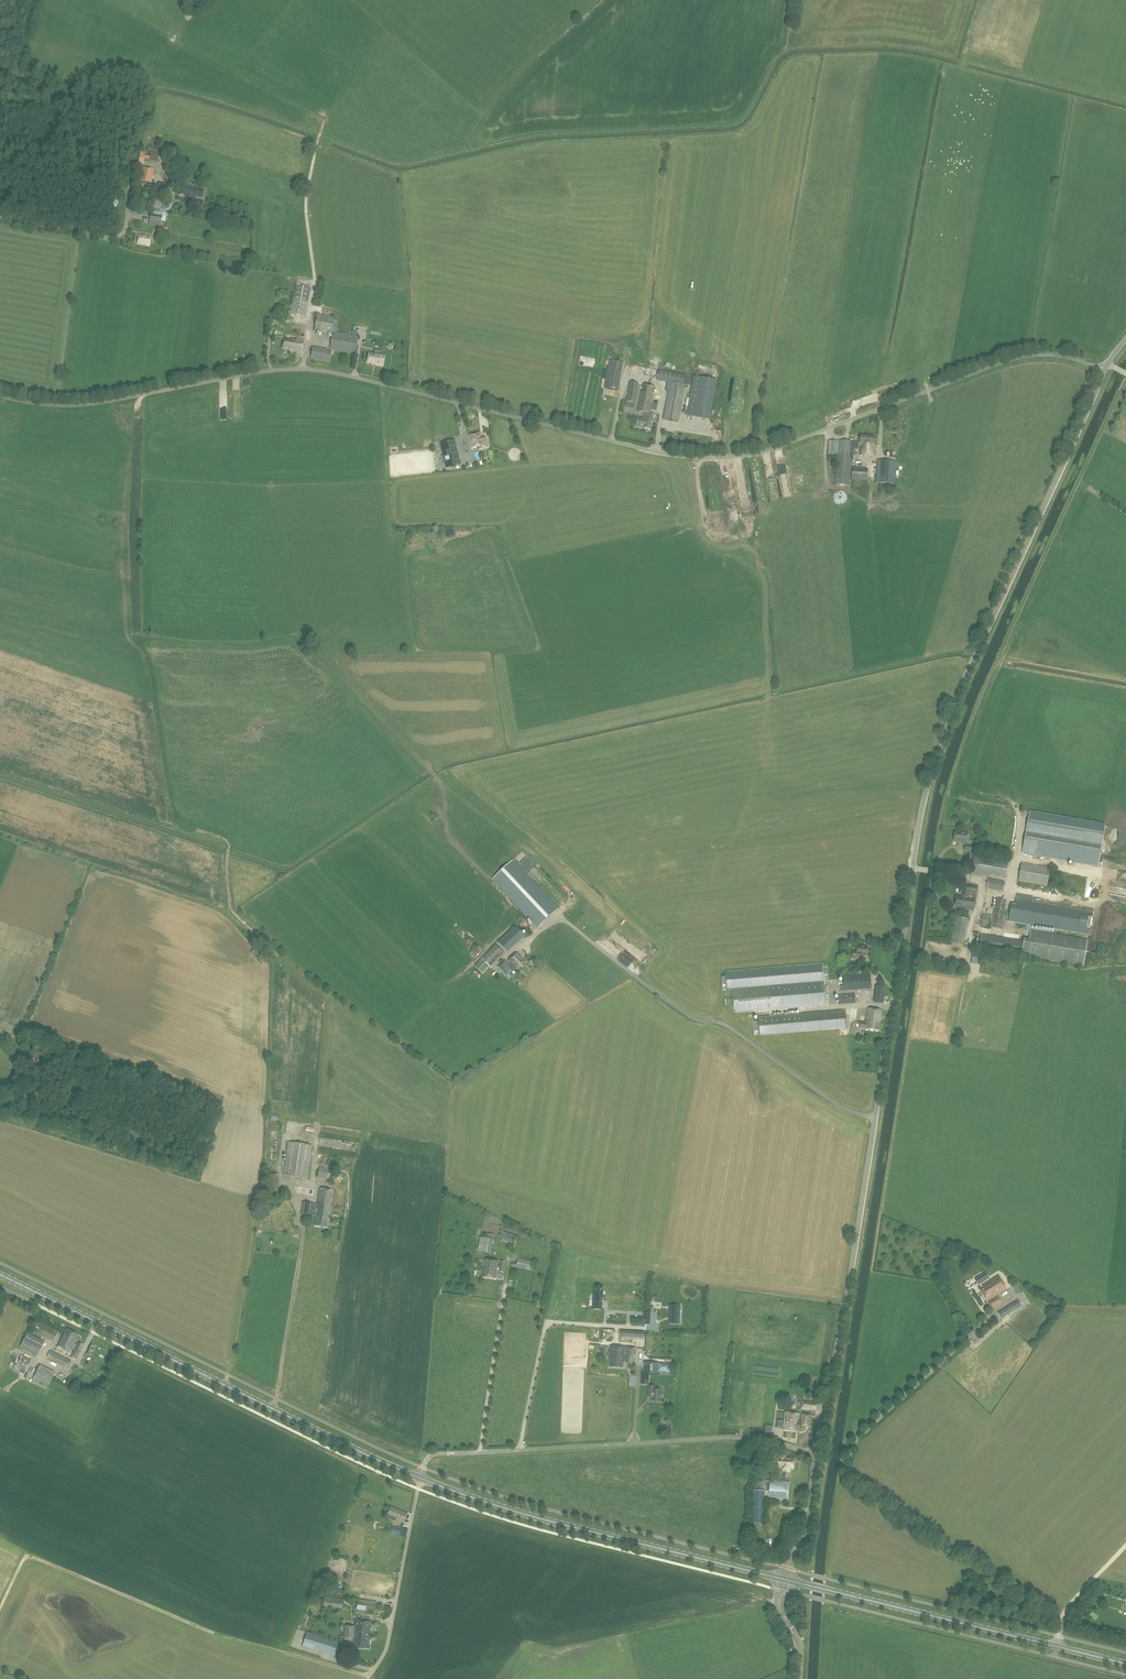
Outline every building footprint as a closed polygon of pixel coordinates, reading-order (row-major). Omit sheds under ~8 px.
[(140,155),(139,162),(144,163),(144,161),(157,163),(159,154),(151,152),(151,156),(144,155),(144,156),(140,155)] [(176,175),(173,175),(176,160),(168,158),(167,165),(168,165),(166,176),(167,176),(166,179),(175,181),(176,175)] [(151,182),(153,170),(143,168),(143,171),(139,170),(138,173),(142,174),(141,181),(151,182)] [(172,195),(174,185),(158,182),(157,192),(172,195)] [(180,186),(179,193),(201,198),(203,190),(180,186)] [(164,211),(170,212),(173,198),(166,197),(164,211)] [(166,213),(151,210),(149,221),(161,223),(161,221),(165,221),(166,213)] [(151,236),(139,234),(138,244),(150,246),(151,236)] [(305,316),(308,301),(310,288),(296,285),(291,313),(305,316)] [(331,334),(333,320),(334,317),(317,314),(314,331),(331,334)] [(333,320),(331,334),(332,334),(330,349),(355,354),(358,336),(336,332),(338,321),(333,320)] [(304,340),(293,338),(290,338),(290,340),(284,339),(282,349),(290,350),(289,351),(302,353),(304,340)] [(327,349),(313,346),(311,359),(330,362),(331,352),(326,351),(327,349)] [(384,355),(374,353),(373,354),(369,353),(367,362),(372,363),(372,364),(383,366),(384,355)] [(610,361),(605,388),(618,390),(623,363),(610,361)] [(659,370),(657,380),(670,382),(663,418),(678,421),(685,385),(683,384),(685,375),(659,370)] [(232,407),(243,407),(243,387),(248,387),(248,382),(243,382),(243,376),(239,376),(239,385),(241,385),(240,391),(233,390),(232,407)] [(695,377),(687,416),(701,418),(708,379),(695,377)] [(635,403),(639,384),(630,382),(626,401),(632,402),(631,406),(634,407),(635,403)] [(653,401),(655,387),(643,385),(638,411),(648,413),(647,419),(645,418),(645,419),(638,417),(636,427),(644,428),(652,430),(653,420),(654,415),(650,414),(653,401)] [(484,445),(483,443),(487,443),(486,437),(482,438),(481,433),(470,435),(472,448),(484,445)] [(850,486),(852,455),(854,455),(854,451),(859,451),(859,450),(860,450),(859,456),(874,456),(875,436),(860,435),(860,443),(859,443),(859,442),(851,441),(838,440),(838,441),(829,441),(828,454),(837,454),(835,485),(850,486)] [(454,438),(456,448),(466,446),(464,436),(454,438)] [(455,441),(442,445),(447,467),(460,464),(455,441)] [(466,457),(469,457),(469,463),(478,462),(477,450),(466,451),(466,457)] [(749,492),(740,493),(743,515),(748,514),(746,497),(749,496),(749,492)] [(428,545),(414,545),(414,555),(429,555),(428,545)] [(1030,813),(1023,852),(1098,865),(1104,825),(1030,813)] [(955,831),(954,840),(961,841),(961,842),(967,843),(968,834),(955,831)] [(1008,861),(974,855),(971,874),(1005,879),(1008,861)] [(538,928),(558,909),(513,861),(492,880),(538,928)] [(1018,881),(1047,886),(1050,868),(1022,863),(1018,881)] [(1005,882),(988,879),(987,888),(1003,891),(1005,882)] [(974,910),(978,886),(965,884),(963,896),(956,895),(954,907),(974,910)] [(1089,935),(1092,912),(1032,902),(1033,897),(1017,895),(1015,905),(1014,909),(1010,910),(1008,921),(1089,935)] [(979,914),(977,924),(1001,929),(1006,900),(997,898),(994,916),(979,914)] [(968,919),(955,917),(950,944),(963,946),(968,919)] [(515,925),(498,942),(506,950),(523,933),(515,925)] [(1026,957),(1083,967),(1088,940),(1031,930),(1026,957)] [(1024,941),(980,934),(978,949),(1021,956),(1024,941)] [(468,950),(474,955),(481,947),(476,942),(468,950)] [(482,958),(490,966),(504,953),(496,945),(482,958)] [(853,954),(852,959),(860,959),(860,955),(867,956),(868,948),(857,947),(856,946),(855,950),(853,950),(853,954)] [(505,960),(498,967),(507,976),(514,970),(512,968),(514,966),(518,970),(526,961),(517,952),(509,960),(511,963),(509,965),(505,960)] [(490,966),(482,958),(475,966),(483,974),(486,970),(490,966)] [(735,1012),(784,1008),(826,1005),(823,975),(823,967),(823,965),(725,973),(727,990),(733,990),(735,1012)] [(870,975),(843,977),(844,989),(841,989),(841,991),(871,989),(870,975)] [(883,1004),(885,987),(876,986),(874,1002),(883,1004)] [(855,994),(838,996),(839,1005),(855,1003),(855,994)] [(865,1021),(865,1023),(859,1022),(858,1028),(864,1029),(879,1031),(881,1010),(868,1009),(867,1009),(866,1021),(865,1021)] [(842,1011),(803,1014),(758,1017),(759,1035),(843,1028),(842,1011)] [(289,1142),(284,1175),(307,1178),(311,1145),(289,1142)] [(319,1168),(318,1177),(330,1178),(331,1169),(319,1168)] [(334,1183),(340,1183),(343,1179),(341,1174),(335,1173),(332,1177),(334,1183)] [(278,1175),(269,1174),(266,1193),(275,1195),(278,1175)] [(308,1192),(312,1192),(312,1183),(294,1184),(294,1189),(308,1188),(308,1192)] [(329,1218),(333,1191),(320,1189),(317,1209),(312,1208),(312,1203),(303,1202),(301,1214),(310,1215),(311,1214),(316,1215),(316,1216),(315,1226),(327,1227),(328,1218),(329,1218)] [(514,1239),(503,1235),(501,1241),(511,1245),(514,1239)] [(532,1247),(532,1257),(547,1257),(547,1248),(532,1247)] [(529,1266),(530,1257),(515,1255),(514,1264),(529,1266)] [(485,1259),(483,1277),(496,1278),(497,1271),(504,1272),(505,1262),(500,1261),(500,1268),(498,1267),(498,1268),(497,1268),(498,1261),(485,1259)] [(989,1278),(986,1273),(975,1279),(978,1285),(989,1278)] [(998,1276),(979,1288),(992,1310),(1002,1304),(997,1295),(996,1292),(999,1291),(1001,1293),(1007,1289),(998,1276)] [(595,1286),(593,1309),(601,1309),(603,1287),(595,1286)] [(998,1313),(1002,1318),(1019,1308),(1015,1302),(998,1313)] [(670,1305),(669,1323),(680,1324),(681,1306),(670,1305)] [(33,1332),(53,1342),(58,1332),(38,1322),(33,1332)] [(78,1335),(66,1329),(58,1345),(70,1351),(72,1348),(75,1349),(71,1357),(76,1360),(83,1344),(78,1342),(77,1345),(74,1343),(78,1335)] [(37,1357),(44,1343),(27,1333),(20,1347),(33,1354),(32,1354),(37,1357)] [(635,1362),(636,1348),(627,1348),(624,1347),(611,1347),(610,1367),(623,1368),(623,1361),(635,1362)] [(47,1358),(67,1368),(70,1361),(51,1351),(47,1358)] [(23,1356),(17,1365),(26,1370),(31,1360),(23,1356)] [(644,1372),(658,1373),(659,1366),(659,1363),(658,1363),(645,1362),(644,1372)] [(34,1377),(31,1382),(31,1383),(47,1390),(49,1385),(48,1385),(54,1373),(40,1365),(34,1377)] [(655,1386),(649,1385),(648,1393),(652,1394),(652,1401),(661,1401),(661,1389),(655,1389),(655,1386)] [(786,1394),(781,1393),(778,1393),(777,1401),(785,1401),(786,1394)] [(802,1400),(801,1409),(809,1410),(809,1409),(816,1410),(817,1403),(810,1402),(810,1401),(802,1400)] [(785,1412),(783,1429),(797,1431),(798,1425),(810,1426),(811,1415),(802,1414),(801,1421),(799,1421),(799,1414),(785,1412)] [(786,1458),(786,1455),(778,1454),(778,1457),(776,1457),(775,1467),(781,1468),(781,1471),(785,1471),(786,1463),(785,1463),(786,1458)] [(794,1458),(786,1458),(785,1463),(786,1463),(785,1471),(790,1471),(790,1469),(793,1469),(794,1458)] [(770,1480),(769,1491),(769,1499),(788,1500),(788,1493),(789,1482),(770,1480)] [(764,1490),(754,1490),(752,1523),(763,1523),(764,1490)] [(407,1514),(391,1507),(387,1514),(403,1522),(407,1514)] [(390,1532),(400,1535),(401,1528),(392,1526),(390,1532)] [(342,1608),(343,1599),(325,1596),(324,1605),(342,1608)] [(377,1602),(359,1599),(357,1610),(375,1613),(377,1602)] [(369,1639),(370,1622),(355,1621),(355,1626),(345,1625),(344,1638),(354,1640),(354,1648),(370,1648),(370,1639),(369,1639)] [(339,1642),(307,1632),(303,1645),(335,1655),(339,1642)]
